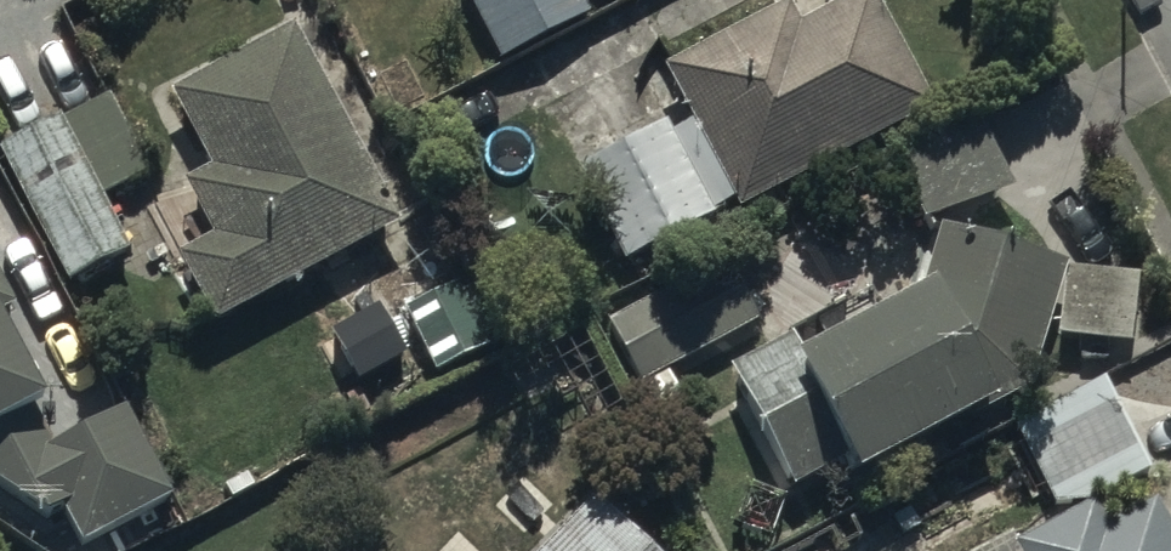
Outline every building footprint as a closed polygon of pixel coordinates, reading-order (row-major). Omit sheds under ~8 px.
[(503,62),(589,18),(580,0),(471,0),(503,62)] [(664,64),(742,208),(932,106),(876,0),(789,0),(664,64)] [(403,222),(292,25),(172,92),(212,165),(185,180),(216,236),(177,257),(217,327),(403,222)] [(0,144),(0,156),(68,288),(136,253),(106,195),(152,171),(109,88),(0,144)] [(978,112),(893,151),(926,225),(1011,186),(978,112)] [(715,213),(666,121),(579,167),(629,260),(715,213)] [(859,478),(998,403),(1029,399),(1047,340),(1134,347),(1140,273),(1070,268),(1070,266),(941,227),(923,291),(805,354),(794,332),(731,366),(796,488),(850,460),(859,478)] [(761,323),(726,257),(606,321),(661,423),(688,408),(669,372),(761,323)] [(45,519),(64,508),(82,546),(175,496),(128,408),(54,441),(40,426),(71,409),(17,308),(21,306),(0,267),(0,480),(45,519)] [(1151,470),(1103,378),(1013,424),(1053,505),(1084,505),(1151,470)] [(600,486),(535,550),(666,550),(600,486)] [(1005,550),(1170,550),(1170,523),(1158,499),(1110,526),(1097,502),(1018,545),(1005,550)]
